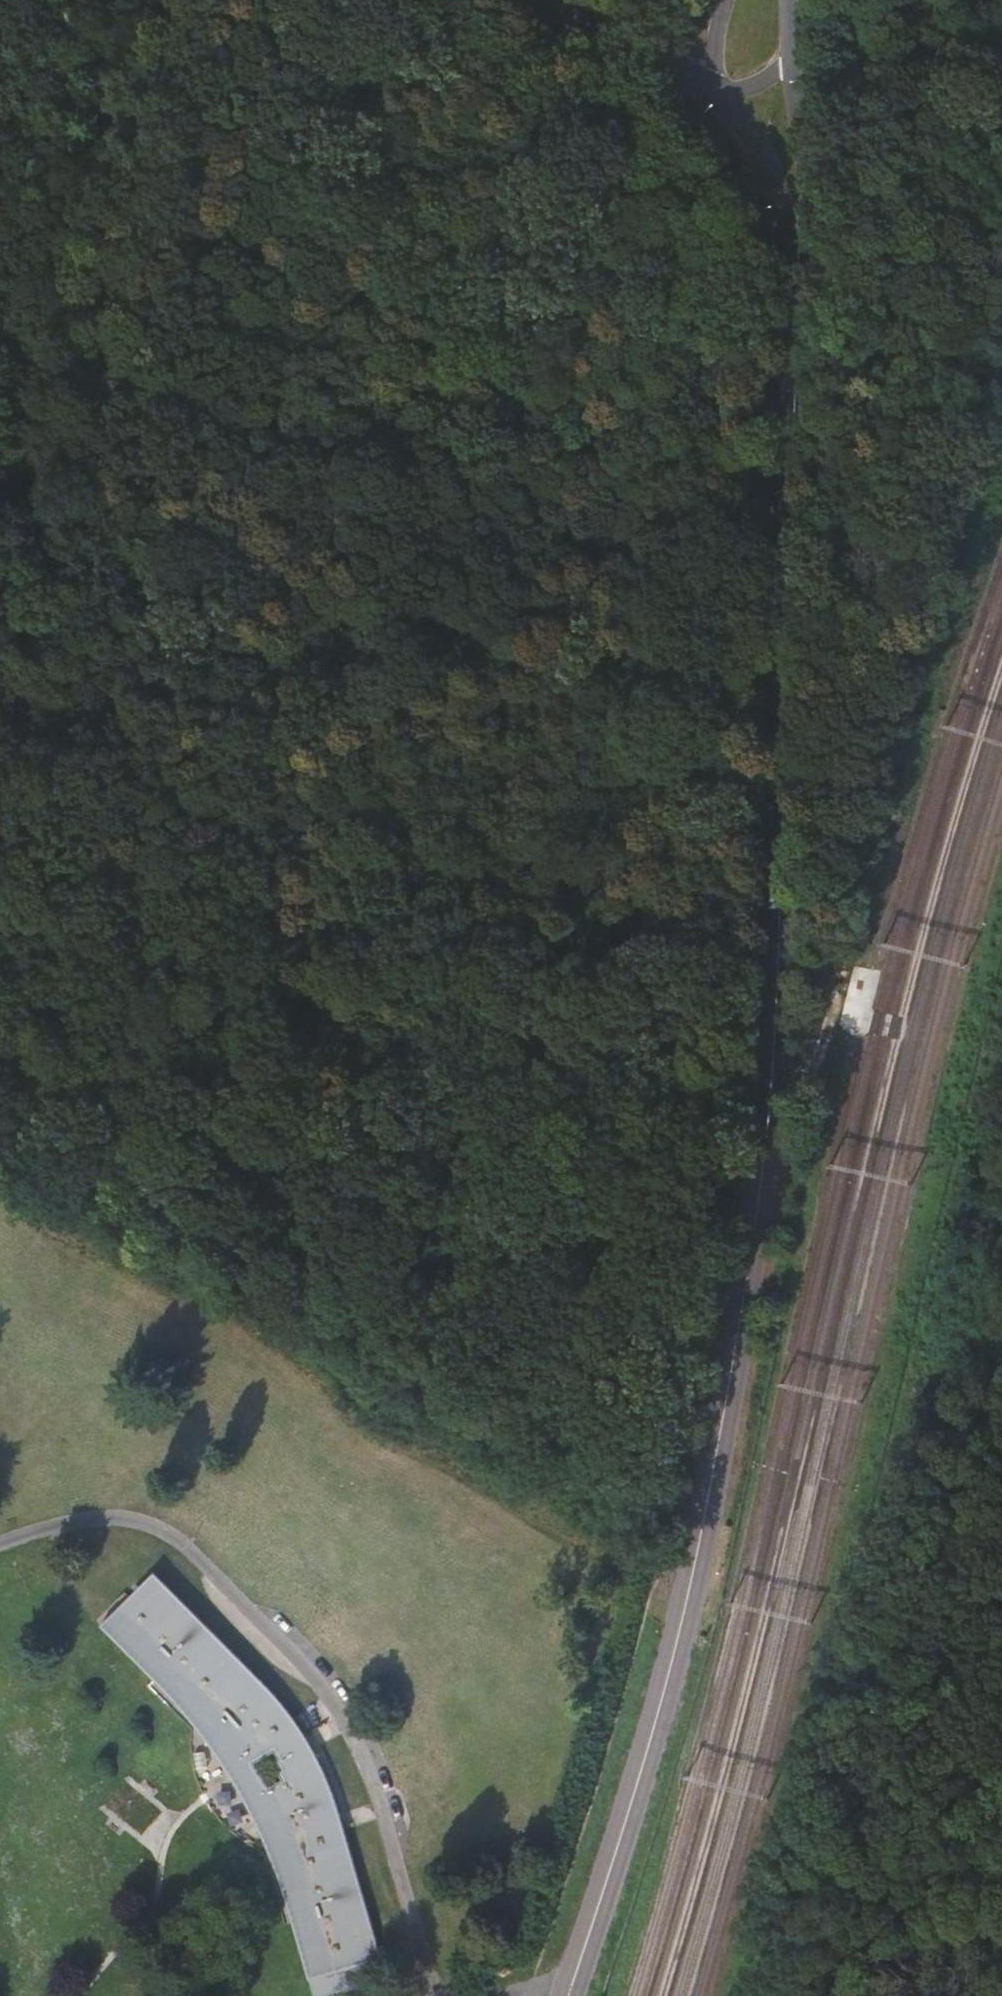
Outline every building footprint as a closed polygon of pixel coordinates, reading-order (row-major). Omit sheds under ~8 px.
[(279,1868),(285,1892),(293,1919),(311,1980),(365,1963),(351,1915),(333,1849),(352,1843),(339,1804),(328,1778),(313,1748),(295,1718),(272,1685),(247,1657),(228,1671),(147,1584),(105,1625),(187,1712),(201,1727),(217,1748),(229,1765),(241,1784),(261,1824),(279,1868)]
